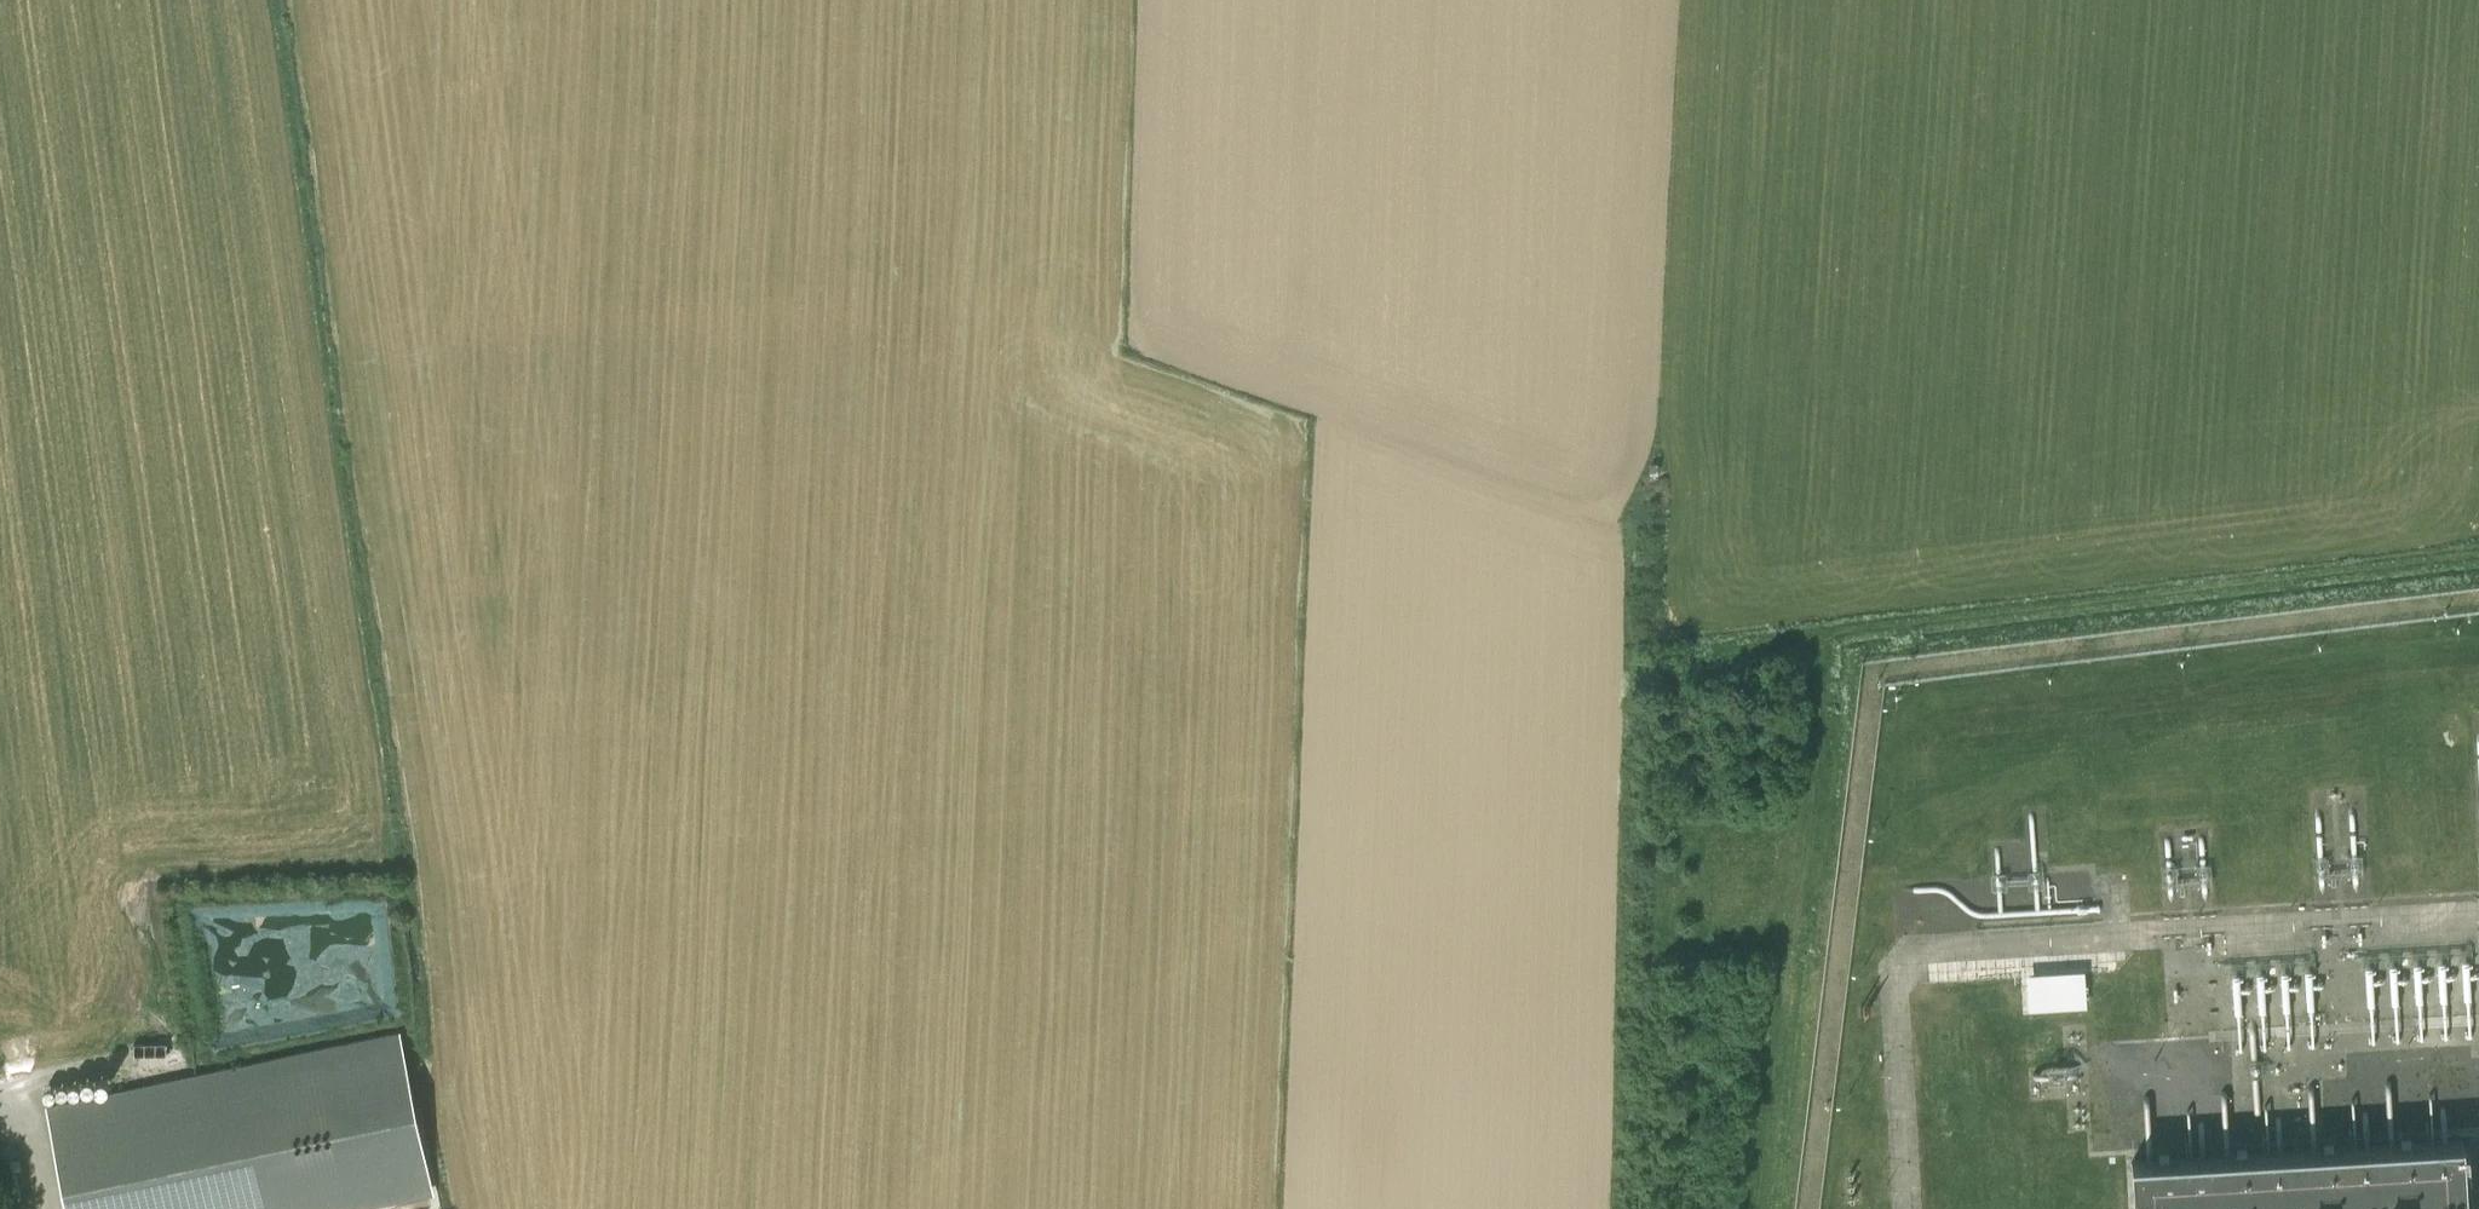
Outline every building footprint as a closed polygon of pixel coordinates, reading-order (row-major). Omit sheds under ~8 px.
[(2021,970),(2022,1007),(2087,1004),(2086,967),(2021,970)] [(390,1037),(46,1116),(68,1208),(376,1208),(427,1198),(390,1037)] [(2266,1146),(2314,1144),(2312,1115),(2265,1118),(2266,1146)] [(2461,1141),(2131,1160),(2133,1208),(2465,1208),(2461,1141)]
